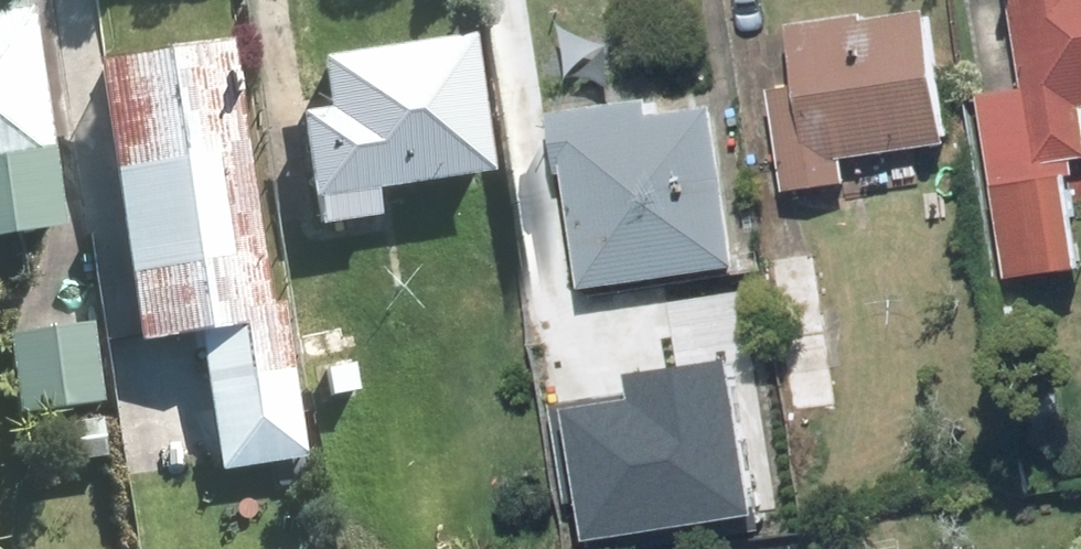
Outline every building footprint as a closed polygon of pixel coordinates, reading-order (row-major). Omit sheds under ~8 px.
[(1042,288),(1080,283),(1080,212),(1075,166),(1080,165),(1080,0),(1005,0),(1017,91),(971,97),(996,293),(1042,288)] [(0,5),(0,241),(50,233),(13,3),(0,5)] [(814,193),(842,190),(839,163),(942,151),(927,18),(778,35),(785,95),(765,97),(776,197),(814,193)] [(289,124),(300,204),(304,236),(379,227),(374,197),(479,183),(461,48),(310,68),(317,120),(289,124)] [(90,71),(138,350),(194,341),(217,475),(305,460),(280,309),(266,312),(221,49),(90,71)] [(577,301),(585,300),(593,344),(733,320),(727,282),(741,280),(713,114),(657,123),(654,105),(546,123),(556,177),(577,301)] [(821,261),(762,269),(781,420),(840,413),(821,261)] [(0,338),(0,347),(8,421),(97,412),(88,328),(0,338)] [(620,345),(542,355),(554,449),(633,438),(620,345)] [(94,426),(22,432),(25,468),(97,463),(94,426)] [(598,458),(552,462),(557,518),(603,514),(598,458)]
